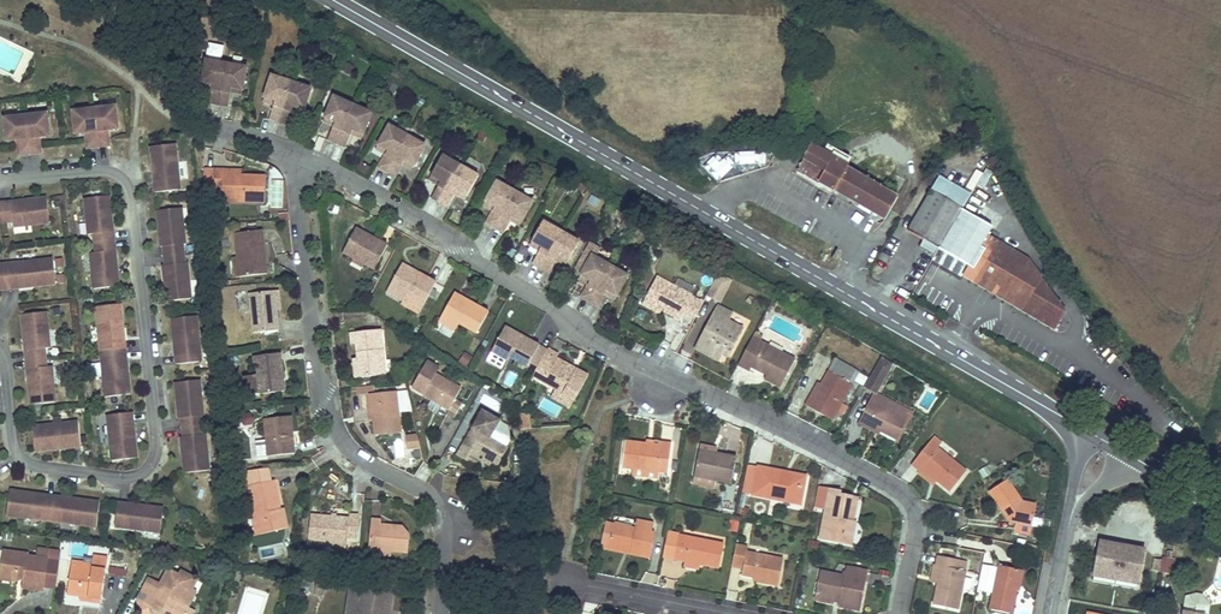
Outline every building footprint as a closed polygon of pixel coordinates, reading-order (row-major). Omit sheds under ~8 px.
[(237,85),(243,62),(203,49),(197,71),(210,75),(208,80),(203,95),(219,100),(224,86),(225,81),(237,85)] [(210,75),(197,71),(195,76),(208,80),(210,75)] [(306,106),(312,85),(270,73),(264,92),(276,96),(275,102),(270,116),(287,121),(291,108),(292,102),(306,106)] [(237,85),(225,81),(224,86),(236,90),(237,85)] [(276,96),(264,92),(262,98),(275,102),(276,96)] [(365,133),(375,114),(337,95),(327,115),(338,121),(336,125),(329,140),(344,147),(350,132),(352,128),(365,133)] [(115,102),(72,107),(74,129),(86,128),(89,145),(107,143),(105,126),(117,124),(115,102)] [(306,106),(292,102),(291,108),(304,111),(306,106)] [(46,110),(3,114),(6,136),(18,135),(20,153),(38,151),(36,133),(48,132),(46,110)] [(338,121),(327,115),(325,119),(336,125),(338,121)] [(363,138),(365,133),(352,128),(350,132),(363,138)] [(418,167),(427,148),(393,129),(384,147),(394,153),(391,158),(384,170),(400,179),(407,166),(409,161),(418,167)] [(175,144),(151,146),(153,168),(156,168),(158,191),(180,189),(175,144)] [(826,154),(810,144),(796,168),(883,220),(896,199),(845,168),(846,166),(826,154)] [(394,153),(384,147),(381,152),(391,158),(394,153)] [(849,161),(829,149),(826,154),(846,166),(849,161)] [(468,194),(477,176),(442,156),(434,174),(444,180),(441,185),(434,199),(449,206),(456,193),(458,188),(468,194)] [(416,171),(418,167),(409,161),(407,166),(416,171)] [(361,162),(357,170),(368,174),(371,166),(361,162)] [(212,192),(211,170),(201,171),(203,193),(212,192)] [(264,201),(262,174),(238,175),(220,176),(220,170),(211,170),(212,192),(222,192),(222,198),(234,197),(234,203),(264,201)] [(942,244),(966,205),(975,190),(942,171),(933,187),(910,226),(926,235),(922,243),(937,252),(942,244)] [(444,180),(434,174),(431,179),(441,185),(444,180)] [(532,202),(497,182),(487,199),(496,204),(493,210),(487,221),(502,230),(509,217),(511,213),(522,219),(532,202)] [(108,187),(83,190),(87,226),(89,225),(91,244),(89,245),(93,280),(117,278),(115,256),(112,256),(110,243),(113,243),(111,222),(108,223),(107,210),(110,210),(108,187)] [(468,194),(458,188),(456,193),(466,199),(468,194)] [(3,217),(12,216),(13,219),(48,215),(46,190),(24,193),(24,196),(11,197),(11,194),(0,195),(0,218),(3,217)] [(493,210),(496,204),(487,199),(484,206),(493,210)] [(997,224),(966,205),(942,244),(974,263),(968,272),(1029,308),(1042,284),(1033,278),(1040,266),(1032,256),(1019,248),(1010,264),(983,248),(992,232),(997,224)] [(180,206),(157,209),(161,245),(163,244),(165,263),(163,263),(167,299),(170,298),(190,296),(187,260),(184,261),(182,242),(184,242),(180,206)] [(620,221),(624,215),(616,211),(613,217),(620,221)] [(522,219),(511,213),(509,217),(520,224),(522,219)] [(568,260),(579,240),(544,220),(532,239),(541,245),(539,250),(532,262),(547,272),(555,259),(558,254),(568,260)] [(358,224),(344,250),(353,255),(363,261),(375,267),(389,241),(382,237),(379,235),(377,239),(366,233),(368,229),(358,224)] [(266,255),(261,227),(234,230),(237,258),(239,274),(268,271),(266,260),(264,260),(263,255),(266,255)] [(377,239),(379,235),(368,229),(366,233),(377,239)] [(1019,248),(992,232),(983,248),(1010,264),(1019,248)] [(539,250),(541,245),(532,239),(530,244),(539,250)] [(619,293),(630,274),(597,254),(602,247),(591,240),(575,265),(585,270),(596,277),(592,283),(585,294),(599,302),(606,291),(608,287),(619,293)] [(651,249),(654,242),(649,240),(646,247),(651,249)] [(32,276),(32,279),(54,277),(52,252),(16,256),(16,258),(0,259),(0,279),(32,276)] [(568,260),(558,254),(555,259),(565,264),(568,260)] [(361,265),(363,261),(353,255),(351,259),(361,265)] [(414,267),(404,261),(391,284),(407,294),(409,290),(426,299),(437,279),(427,274),(424,277),(412,271),(414,267)] [(1047,276),(1040,266),(1033,278),(1042,284),(1047,276)] [(424,277),(427,274),(414,267),(412,271),(424,277)] [(596,277),(585,270),(581,276),(592,283),(596,277)] [(720,274),(709,296),(721,302),(732,280),(720,274)] [(1069,307),(1047,276),(1029,308),(1060,326),(1069,307)] [(694,298),(658,279),(648,300),(684,319),(694,298)] [(405,297),(407,294),(391,284),(389,287),(405,297)] [(616,297),(619,293),(608,287),(606,291),(616,297)] [(278,307),(276,290),(255,292),(259,330),(280,328),(278,307)] [(466,296),(456,291),(443,313),(458,321),(459,318),(479,330),(490,311),(478,304),(476,308),(463,301),(466,296)] [(122,318),(119,296),(95,299),(99,334),(101,334),(103,353),(101,353),(105,389),(129,386),(127,364),(124,364),(119,318),(122,318)] [(476,308),(478,304),(466,296),(463,301),(476,308)] [(46,304),(21,306),(23,328),(26,328),(28,341),(25,341),(27,362),(30,362),(31,374),(28,375),(30,397),(55,394),(51,359),(49,359),(47,340),(49,340),(46,304)] [(736,318),(718,308),(707,329),(713,333),(704,350),(725,361),(731,351),(736,353),(747,333),(732,324),(736,318)] [(458,321),(443,313),(441,317),(456,325),(458,321)] [(196,314),(172,317),(174,339),(177,339),(179,362),(201,359),(196,314)] [(360,377),(385,374),(379,322),(351,325),(352,338),(356,338),(359,362),(360,373),(360,377)] [(518,332),(506,325),(486,359),(500,367),(506,358),(507,359),(509,355),(536,371),(548,351),(548,350),(528,337),(525,342),(515,336),(518,332)] [(704,350),(713,333),(707,329),(696,349),(723,364),(725,361),(704,350)] [(525,342),(528,337),(518,332),(515,336),(525,342)] [(759,334),(740,369),(753,377),(757,370),(769,377),(766,383),(782,391),(798,362),(766,344),(768,339),(759,334)] [(286,390),(282,351),(256,354),(258,373),(260,393),(286,390)] [(474,357),(465,351),(458,361),(467,367),(474,357)] [(558,357),(548,351),(536,371),(531,378),(547,387),(554,391),(573,402),(581,388),(588,376),(557,359),(558,357)] [(864,384),(876,392),(895,363),(882,355),(864,384)] [(456,398),(462,389),(463,387),(438,373),(441,367),(429,360),(413,386),(425,394),(424,395),(449,410),(447,414),(454,418),(463,402),(456,398)] [(836,425),(856,389),(846,383),(854,370),(839,362),(823,391),(817,404),(812,402),(808,409),(836,425)] [(854,370),(846,383),(856,389),(863,376),(854,370)] [(260,393),(258,373),(250,373),(252,393),(260,393)] [(179,380),(176,380),(179,416),(182,416),(184,434),(181,435),(185,470),(209,468),(205,432),(203,433),(201,414),(203,414),(200,378),(179,380)] [(456,398),(463,402),(469,394),(462,389),(456,398)] [(817,404),(823,391),(819,389),(812,402),(817,404)] [(399,433),(396,391),(367,393),(367,405),(372,404),(373,421),(375,435),(399,433)] [(573,402),(554,391),(551,398),(570,409),(573,402)] [(131,404),(112,406),(113,415),(108,416),(112,452),(136,449),(134,427),(131,427),(129,414),(133,414),(131,404)] [(884,437),(899,445),(909,427),(883,412),(884,410),(876,405),(862,429),(869,433),(872,429),(884,437)] [(530,421),(529,411),(518,412),(520,428),(524,427),(524,422),(530,421)] [(507,425),(480,412),(456,455),(474,464),(480,454),(500,464),(510,446),(508,445),(512,437),(507,425)] [(68,415),(32,418),(35,443),(57,441),(57,438),(70,436),(70,439),(80,438),(78,419),(69,420),(68,415)] [(292,452),(288,416),(261,419),(263,440),(265,455),(292,452)] [(872,429),(869,433),(882,441),(884,437),(872,429)] [(417,430),(405,433),(409,449),(421,446),(417,430)] [(664,442),(629,434),(624,461),(670,470),(676,441),(664,438),(664,442)] [(939,482),(950,491),(967,472),(939,447),(942,443),(935,437),(911,465),(935,486),(939,482)] [(741,457),(705,450),(698,476),(735,484),(741,457)] [(497,469),(500,464),(480,454),(474,464),(480,467),(484,461),(497,469)] [(801,504),(806,481),(787,477),(788,472),(752,466),(746,493),(801,504)] [(624,467),(623,474),(640,475),(640,468),(624,467)] [(278,507),(274,482),(273,482),(270,468),(246,470),(258,533),(282,528),(278,507)] [(787,477),(806,481),(801,504),(806,505),(812,477),(788,472),(787,477)] [(1022,502),(1008,479),(990,492),(1000,512),(1005,508),(1011,516),(1006,520),(1014,523),(1012,533),(1029,538),(1034,507),(1022,502)] [(32,491),(10,487),(7,512),(96,524),(100,500),(78,497),(77,500),(32,494),(32,491)] [(828,509),(823,537),(854,544),(858,522),(853,522),(846,520),(851,496),(843,495),(843,492),(822,487),(818,507),(828,509)] [(78,497),(32,491),(32,494),(77,500),(78,497)] [(853,522),(858,498),(851,496),(846,520),(853,522)] [(125,507),(116,506),(113,525),(123,526),(123,529),(158,533),(162,509),(126,505),(125,507)] [(283,506),(278,507),(282,528),(287,528),(283,506)] [(1011,516),(1005,508),(1000,512),(1006,520),(1011,516)] [(354,537),(356,515),(348,514),(348,518),(310,514),(307,539),(323,541),(345,543),(346,536),(354,537)] [(371,517),(368,547),(392,549),(405,551),(406,534),(399,526),(380,524),(380,518),(371,517)] [(636,529),(605,523),(601,542),(609,544),(630,548),(629,553),(651,557),(656,534),(651,533),(653,524),(637,520),(636,529)] [(739,523),(729,522),(728,531),(738,532),(739,523)] [(1092,535),(1095,528),(1088,524),(1084,531),(1092,535)] [(723,543),(670,533),(666,555),(685,559),(699,562),(719,566),(723,543)] [(820,542),(809,539),(807,549),(818,551),(820,542)] [(345,543),(323,541),(322,547),(345,549),(345,543)] [(1138,581),(1144,549),(1100,541),(1094,574),(1138,581)] [(630,548),(609,544),(608,549),(629,553),(630,548)] [(737,544),(734,563),(743,565),(743,567),(743,573),(754,576),(761,577),(760,580),(780,584),(785,560),(748,551),(749,547),(737,544)] [(1,550),(0,555),(0,573),(15,575),(16,570),(20,571),(18,588),(40,591),(40,589),(44,560),(58,562),(60,550),(37,547),(36,558),(27,556),(27,554),(1,550)] [(108,568),(110,555),(93,553),(93,560),(81,559),(81,564),(108,568)] [(81,559),(71,557),(65,592),(79,594),(103,598),(108,568),(81,564),(81,559)] [(959,609),(966,571),(968,562),(941,557),(940,565),(942,566),(935,605),(959,609)] [(698,568),(699,562),(685,559),(684,565),(698,568)] [(1172,572),(1174,561),(1172,561),(1165,559),(1163,559),(1161,570),(1172,572)] [(54,590),(58,562),(44,560),(40,589),(54,590)] [(356,577),(358,561),(351,561),(349,576),(356,577)] [(1159,577),(1161,566),(1153,564),(1151,576),(1159,577)] [(844,575),(823,571),(818,593),(840,598),(839,604),(838,608),(861,613),(870,570),(846,565),(844,575)] [(1022,572),(999,566),(990,606),(990,608),(1013,613),(1014,611),(1022,572)] [(890,570),(880,569),(879,576),(890,577),(890,570)] [(184,612),(192,597),(188,594),(193,582),(178,574),(176,579),(166,572),(158,586),(145,581),(135,601),(139,612),(150,608),(154,613),(185,613),(184,612)] [(14,582),(15,575),(0,573),(0,580),(14,582)] [(1138,581),(1094,574),(1092,581),(1137,589),(1138,581)] [(357,590),(350,589),(347,613),(360,613),(361,600),(356,597),(357,590)] [(392,594),(357,590),(356,597),(361,600),(360,613),(390,613),(392,594)] [(840,598),(818,593),(816,599),(839,604),(840,598)] [(1208,605),(1201,594),(1195,593),(1184,596),(1181,613),(1207,613),(1208,605)] [(103,598),(79,594),(78,601),(102,605),(103,598)]
